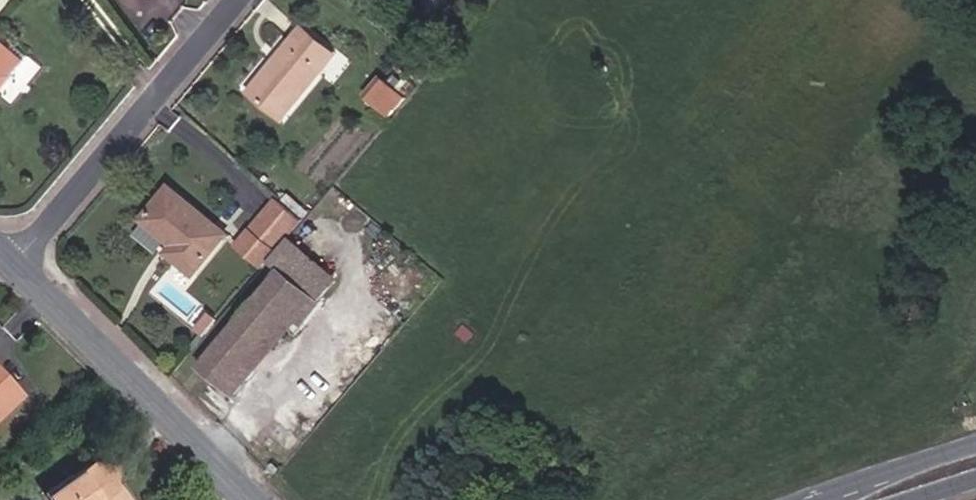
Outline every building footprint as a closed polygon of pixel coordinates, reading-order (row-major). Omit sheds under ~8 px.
[(252,92),(283,117),(336,53),(304,28),(252,92)] [(36,62),(24,53),(17,54),(9,48),(0,60),(0,108),(36,62)] [(415,99),(387,76),(369,97),(399,120),(415,99)] [(177,186),(146,220),(178,248),(170,255),(199,278),(237,236),(177,186)] [(309,222),(283,199),(241,248),(269,271),(278,260),(297,236),(309,222)] [(347,279),(297,236),(278,260),(287,268),(205,368),(243,398),(347,279)] [(0,368),(0,429),(30,399),(0,368)] [(84,473),(53,496),(55,499),(135,499),(120,483),(123,467),(110,466),(96,462),(84,473)] [(536,487),(524,499),(550,499),(536,487)]
